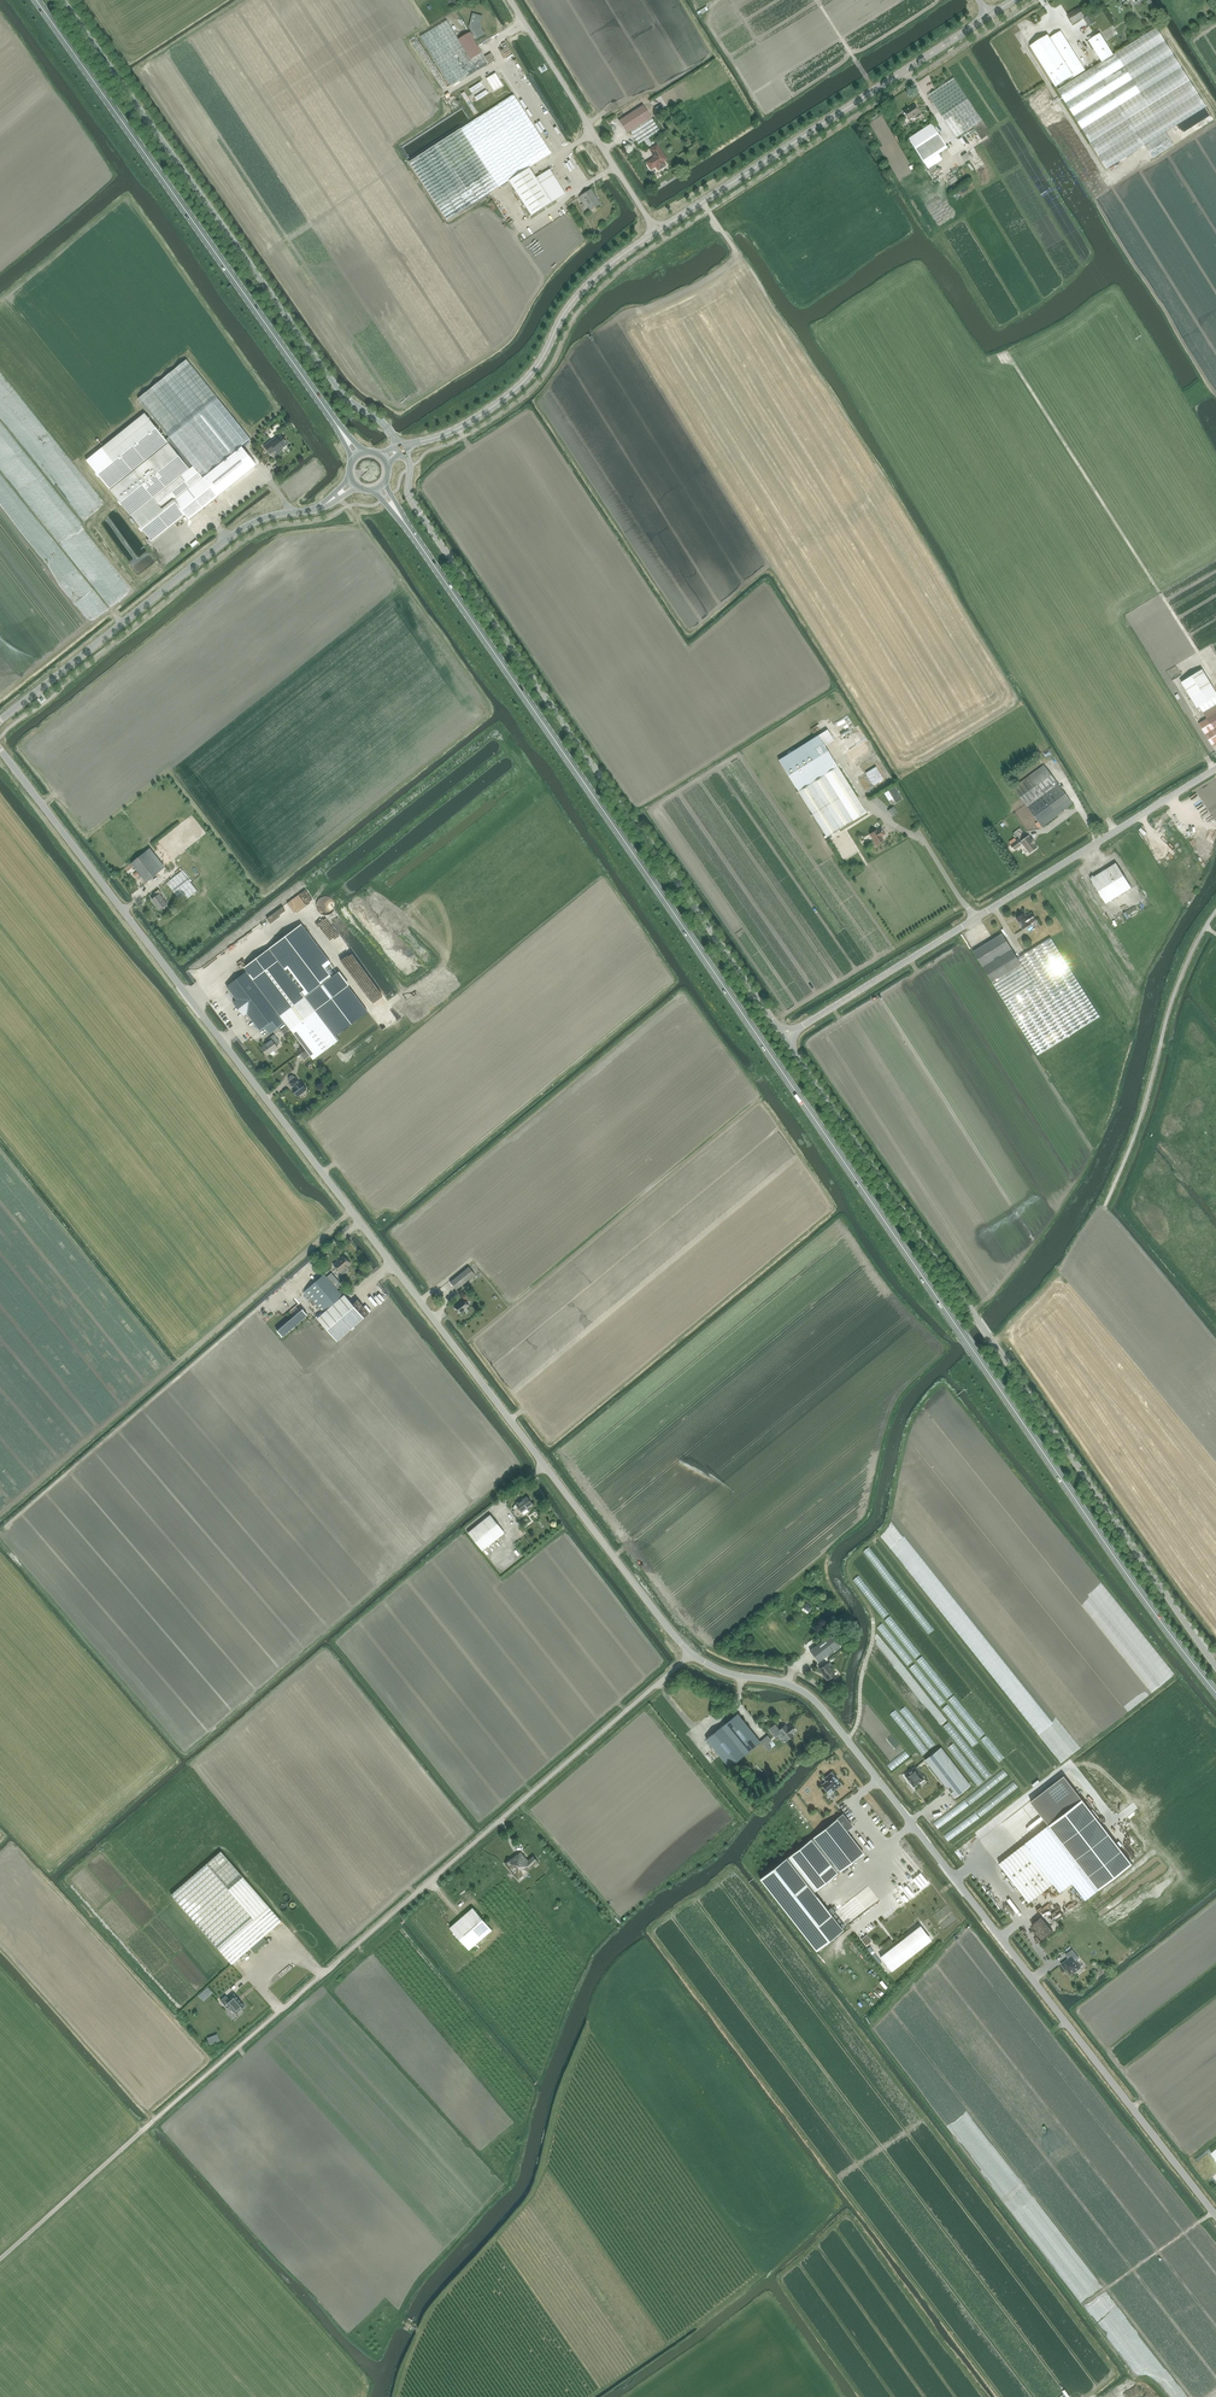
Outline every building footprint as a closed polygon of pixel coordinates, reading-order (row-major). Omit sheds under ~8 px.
[(1073,24),(1084,17),(1079,9),(1073,13),(1072,12),(1068,15),(1073,24)] [(473,13),(469,27),(476,39),(477,39),(476,38),(485,33),(483,31),(482,30),(481,28),(481,27),(480,27),(479,24),(480,24),(480,22),(481,21),(481,19),(482,16),(473,14),(473,13)] [(1090,14),(1085,18),(1090,26),(1095,22),(1090,14)] [(457,18),(453,20),(460,30),(463,28),(457,18)] [(447,21),(421,37),(450,86),(477,70),(488,64),(482,53),(471,60),(458,39),(447,21)] [(1102,62),(1057,90),(1090,142),(1107,169),(1206,107),(1190,80),(1166,43),(1157,28),(1114,55),(1113,54),(1112,55),(1102,62)] [(1050,38),(1070,71),(1081,64),(1061,31),(1050,38)] [(469,33),(458,39),(471,60),(482,53),(469,33)] [(1100,34),(1089,41),(1102,62),(1112,55),(1113,54),(1102,37),(1100,34)] [(1070,71),(1050,38),(1048,35),(1030,46),(1056,87),(1074,76),(1070,71)] [(524,72),(519,63),(506,70),(512,79),(524,72)] [(460,109),(491,93),(482,76),(451,91),(460,109)] [(954,78),(938,88),(928,95),(956,138),(982,121),(954,78)] [(513,94),(460,129),(498,187),(508,181),(518,174),(529,167),(551,152),(513,94)] [(1049,106),(1053,113),(1059,110),(1055,103),(1049,106)] [(909,120),(920,113),(914,104),(903,111),(909,120)] [(627,133),(630,131),(651,117),(643,105),(619,121),(627,133)] [(430,113),(439,129),(449,123),(445,116),(444,117),(439,108),(430,113)] [(660,131),(651,117),(630,131),(638,144),(660,131)] [(868,146),(873,143),(862,124),(859,125),(861,128),(859,130),(861,133),(866,131),(867,134),(863,137),(868,146)] [(924,163),(942,151),(947,148),(931,124),(908,139),(924,163)] [(460,129),(409,162),(447,220),(498,187),(460,129)] [(1165,132),(1145,145),(1153,159),(1174,146),(1165,132)] [(658,170),(665,166),(665,165),(664,165),(662,162),(666,160),(657,145),(650,150),(654,156),(655,156),(654,158),(653,158),(646,162),(651,170),(656,167),(658,170)] [(975,163),(982,159),(974,147),(967,151),(975,163)] [(240,157),(245,164),(256,157),(251,150),(240,157)] [(935,172),(943,169),(940,162),(932,165),(935,172)] [(986,163),(982,165),(986,173),(985,173),(988,180),(993,177),(986,163)] [(518,174),(508,181),(532,216),(552,203),(535,177),(536,177),(529,167),(518,174)] [(550,168),(536,177),(552,202),(558,199),(566,193),(550,168)] [(953,172),(946,175),(953,189),(960,185),(953,172)] [(941,180),(943,184),(947,182),(943,176),(939,179),(939,178),(930,182),(932,185),(941,180)] [(600,204),(598,201),(591,190),(582,196),(579,197),(583,202),(585,201),(591,210),(600,204)] [(500,195),(494,199),(504,215),(510,210),(500,195)] [(172,440),(206,482),(210,479),(206,474),(242,446),(250,439),(186,360),(138,399),(169,437),(172,440)] [(145,413),(86,460),(110,489),(168,442),(145,413)] [(281,449),(288,444),(281,435),(273,442),(272,440),(264,446),(270,453),(275,450),(278,454),(282,451),(281,449)] [(217,496),(206,482),(172,440),(133,472),(110,490),(152,542),(185,515),(189,519),(217,496)] [(210,479),(206,482),(217,496),(218,497),(257,465),(242,446),(206,474),(210,479)] [(1203,670),(1181,682),(1197,708),(1215,697),(1215,692),(1203,670)] [(1205,712),(1203,713),(1207,719),(1199,724),(1212,745),(1215,743),(1215,705),(1205,712)] [(806,743),(779,760),(798,791),(825,775),(853,821),(866,812),(834,760),(825,746),(834,740),(828,730),(819,736),(818,735),(806,743)] [(857,746),(844,754),(850,764),(862,758),(859,753),(861,752),(857,746)] [(1013,787),(1038,821),(1036,823),(1039,828),(1073,804),(1044,765),(1013,787)] [(872,769),(866,773),(873,785),(880,781),(872,769)] [(825,775),(798,791),(827,837),(853,821),(825,775)] [(1215,787),(1215,782),(1215,780),(1207,785),(1210,790),(1215,787)] [(894,805),(888,810),(893,816),(899,811),(894,805)] [(881,836),(885,834),(881,828),(877,830),(870,834),(876,844),(883,840),(881,836)] [(1011,845),(1015,850),(1023,844),(1030,853),(1038,847),(1035,843),(1032,839),(1032,840),(1029,836),(1020,842),(1018,840),(1011,845)] [(150,848),(131,863),(146,882),(165,867),(150,848)] [(1090,879),(1105,903),(1131,888),(1116,863),(1090,879)] [(197,891),(180,871),(165,883),(182,903),(197,891)] [(159,910),(167,904),(159,894),(161,892),(159,889),(153,894),(155,897),(152,899),(157,906),(156,906),(159,910)] [(298,897),(256,924),(260,930),(267,926),(272,934),(301,916),(298,911),(304,908),(306,911),(309,909),(305,903),(303,905),(298,897)] [(332,906),(332,905),(332,903),(332,902),(331,900),(330,899),(329,898),(327,897),(326,897),(324,897),(322,897),(321,897),(319,898),(318,899),(317,900),(316,902),(316,903),(316,905),(316,906),(316,908),(317,909),(318,911),(320,912),(321,913),(322,913),(324,913),(326,913),(327,913),(328,912),(330,911),(331,910),(332,908),(332,906)] [(1016,918),(1023,929),(1031,924),(1031,923),(1036,920),(1032,913),(1026,916),(1024,913),(1022,914),(1021,914),(1019,915),(1018,917),(1016,918)] [(368,1012),(301,924),(243,968),(246,972),(227,987),(238,998),(233,1002),(243,1016),(247,1013),(260,1030),(265,1027),(270,1033),(278,1027),(284,1034),(291,1029),(306,1049),(310,1055),(313,1060),(339,1040),(336,1036),(368,1012)] [(1022,964),(1018,958),(1012,949),(1002,933),(974,951),(993,982),(1022,964)] [(1051,937),(1018,958),(1022,964),(993,982),(1038,1055),(1100,1016),(1051,937)] [(276,1045),(280,1042),(274,1035),(269,1038),(270,1040),(265,1044),(265,1045),(262,1048),(267,1055),(278,1047),(276,1045)] [(304,1059),(310,1055),(306,1049),(300,1054),(304,1059)] [(301,1082),(300,1082),(296,1077),(289,1082),(293,1087),(292,1088),(298,1096),(307,1090),(301,1082)] [(364,1234),(361,1237),(367,1244),(370,1241),(364,1234)] [(341,1273),(341,1272),(343,1274),(344,1274),(346,1274),(348,1272),(349,1271),(349,1270),(348,1269),(347,1267),(351,1264),(344,1256),(334,1265),(341,1273)] [(457,1290),(467,1282),(475,1275),(468,1267),(450,1282),(457,1290)] [(342,1295),(330,1281),(324,1274),(305,1291),(323,1312),(342,1295)] [(317,1318),(337,1341),(364,1318),(344,1295),(343,1296),(342,1295),(323,1312),(317,1318)] [(371,1299),(378,1306),(381,1303),(373,1296),(371,1299)] [(302,1303),(309,1307),(312,1303),(304,1299),(302,1303)] [(455,1307),(460,1314),(469,1306),(464,1300),(455,1307)] [(303,1309),(277,1331),(282,1337),(308,1315),(303,1309)] [(522,1512),(532,1504),(527,1497),(521,1501),(521,1500),(516,1504),(522,1512)] [(468,1533),(482,1551),(505,1533),(490,1514),(468,1533)] [(832,1651),(842,1644),(833,1633),(810,1650),(819,1662),(828,1655),(829,1656),(834,1653),(832,1651)] [(827,1664),(820,1670),(825,1675),(824,1676),(827,1680),(834,1674),(827,1664)] [(729,1767),(760,1742),(737,1714),(706,1739),(729,1767)] [(787,1728),(785,1725),(780,1730),(778,1728),(775,1731),(778,1735),(781,1733),(787,1740),(794,1735),(792,1733),(795,1730),(791,1724),(787,1728)] [(925,1760),(954,1798),(970,1785),(941,1747),(925,1760)] [(915,1767),(905,1775),(914,1787),(924,1778),(915,1767)] [(1003,1769),(933,1823),(938,1829),(1008,1775),(1003,1769)] [(822,1785),(827,1791),(829,1794),(833,1790),(833,1791),(834,1790),(841,1785),(841,1784),(837,1780),(837,1779),(836,1778),(835,1777),(832,1773),(832,1772),(831,1773),(824,1778),(824,1779),(826,1781),(822,1785)] [(1014,1781),(944,1836),(948,1842),(1019,1787),(1014,1781)] [(1073,1806),(999,1863),(1029,1902),(1053,1883),(1060,1892),(1072,1883),(1086,1900),(1123,1871),(1073,1806)] [(843,1814),(760,1878),(816,1950),(843,1929),(831,1914),(836,1911),(832,1907),(828,1910),(817,1896),(814,1892),(864,1853),(846,1830),(852,1826),(843,1814)] [(243,1876),(221,1851),(172,1894),(231,1963),(250,1947),(254,1952),(267,1941),(263,1936),(282,1920),(244,1875),(243,1876)] [(538,1861),(533,1855),(527,1860),(520,1852),(517,1855),(516,1854),(505,1864),(517,1878),(538,1861)] [(826,1885),(818,1891),(820,1893),(828,1888),(826,1885)] [(1056,1903),(1062,1913),(1083,1901),(1078,1893),(1062,1902),(1059,1896),(1056,1898),(1058,1902),(1056,1903)] [(473,1909),(450,1929),(469,1951),(492,1931),(473,1909)] [(282,1921),(278,1925),(282,1930),(286,1926),(282,1921)] [(920,1925),(880,1956),(891,1971),(929,1942),(924,1936),(921,1938),(919,1936),(925,1931),(920,1925)] [(1062,1964),(1066,1969),(1067,1969),(1070,1973),(1074,1971),(1075,1971),(1080,1967),(1075,1961),(1079,1958),(1072,1949),(1066,1955),(1069,1959),(1062,1964)] [(278,1975),(272,1979),(273,1981),(292,1968),(288,1963),(275,1972),(278,1975)] [(234,1988),(237,1986),(249,2000),(256,1995),(244,1980),(241,1982),(239,1980),(232,1986),(234,1988)] [(244,2006),(245,2006),(244,2005),(235,1994),(234,1994),(233,1994),(234,1994),(229,1999),(226,1995),(220,2000),(227,2008),(230,2006),(236,2013),(244,2006)] [(4,2004),(2,2007),(11,2015),(13,2013),(4,2004)]
